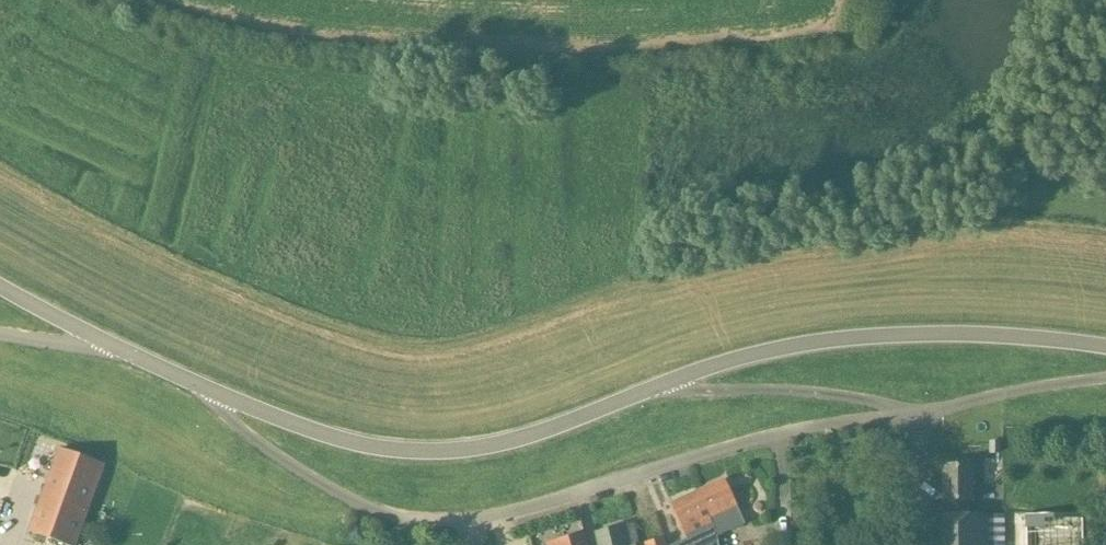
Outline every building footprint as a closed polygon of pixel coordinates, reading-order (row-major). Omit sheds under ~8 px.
[(70,544),(76,544),(105,463),(60,447),(30,530),(70,544)] [(974,500),(974,464),(944,464),(944,500),(974,500)] [(726,479),(697,492),(701,500),(705,499),(715,527),(718,535),(746,522),(726,479)] [(697,492),(673,503),(688,537),(671,544),(720,544),(718,535),(715,527),(705,499),(701,500),(697,492)] [(989,513),(929,514),(930,544),(990,544),(989,513)] [(1083,513),(1026,514),(1027,544),(1084,544),(1083,513)] [(634,523),(597,531),(600,544),(667,544),(665,537),(639,543),(634,523)] [(586,535),(547,544),(588,544),(586,535)]
